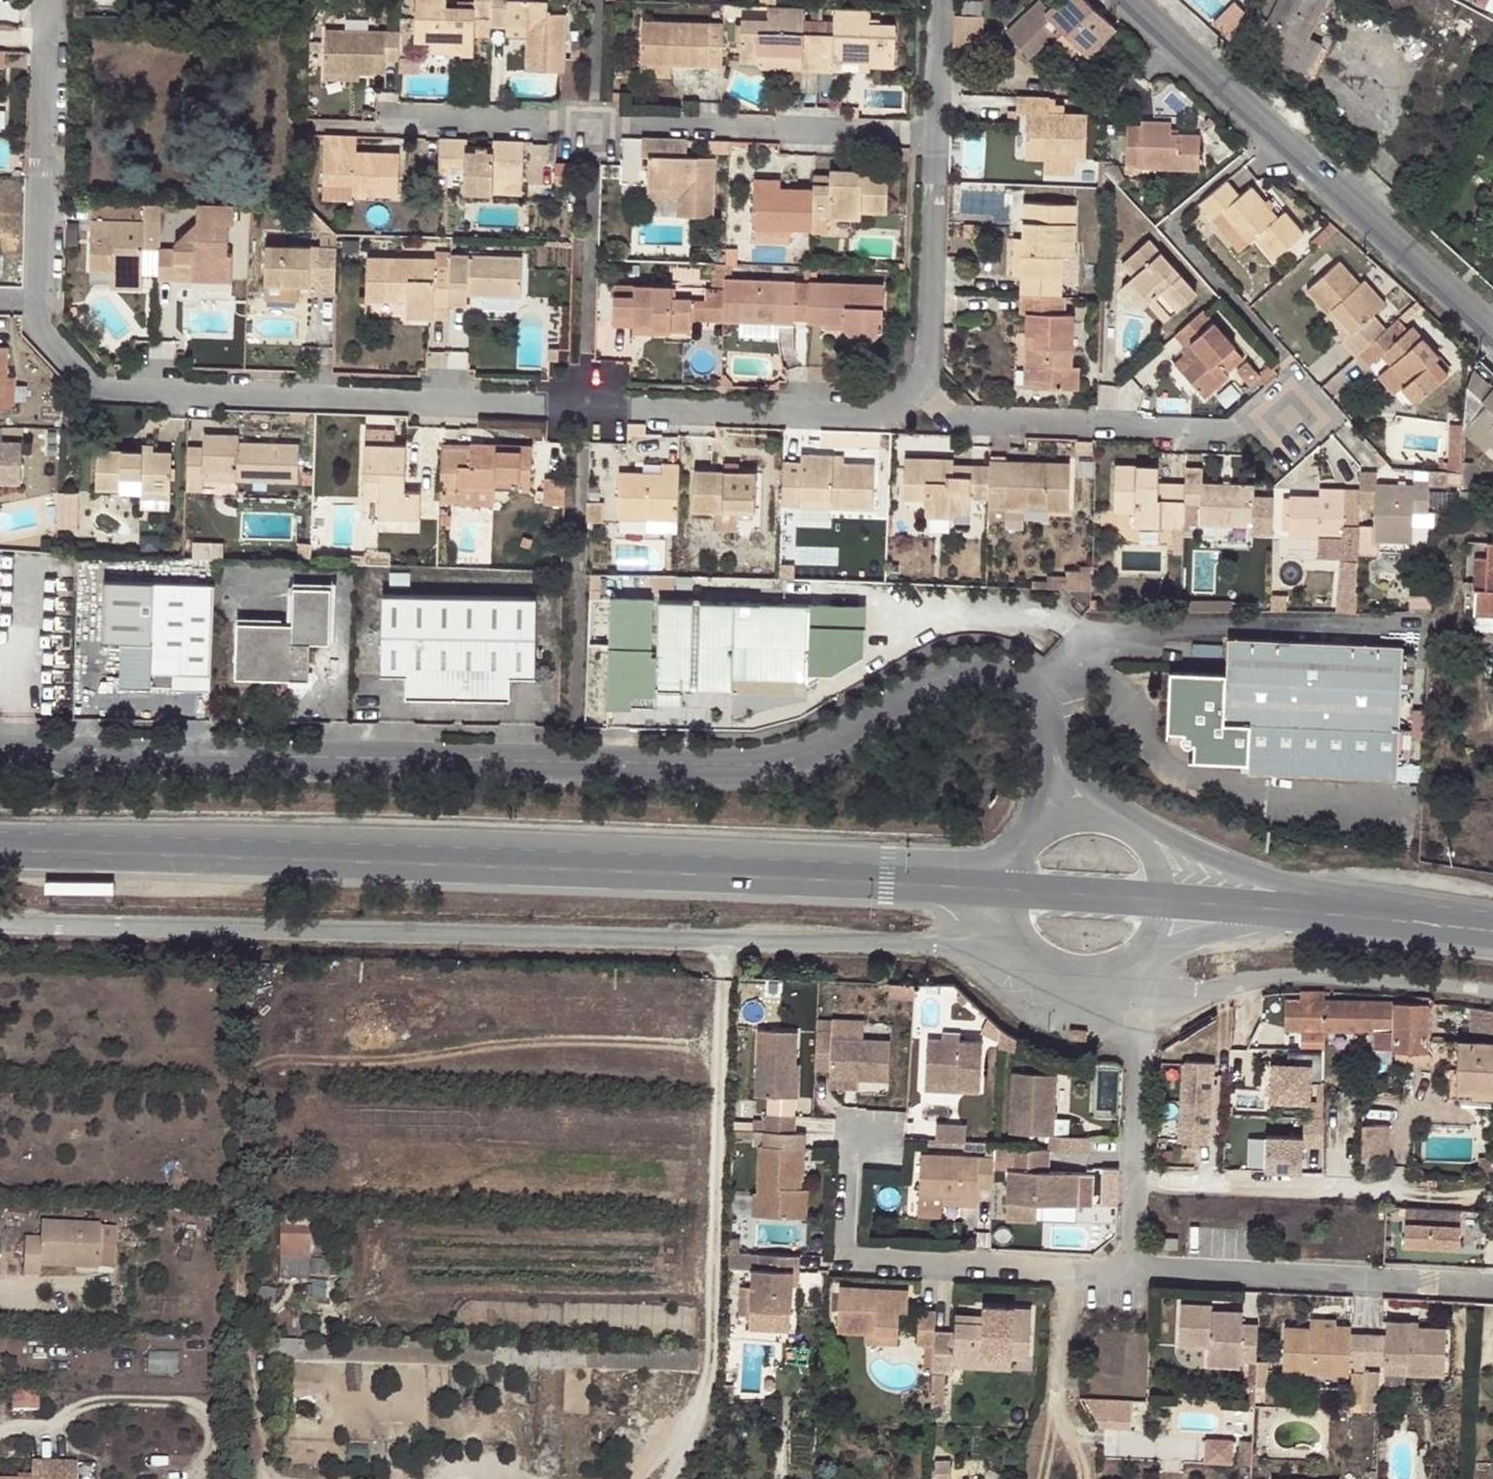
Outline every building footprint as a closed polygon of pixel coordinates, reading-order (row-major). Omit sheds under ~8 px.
[(72,12),(84,12),(84,0),(73,0),(72,12)] [(471,8),(445,8),(445,0),(413,0),(413,41),(430,44),(461,51),(460,54),(474,55),(475,35),(475,19),(489,19),(489,0),(471,0),(471,8)] [(489,19),(489,27),(506,27),(526,28),(526,36),(526,71),(557,71),(560,72),(561,56),(563,12),(546,12),(547,0),(543,0),(489,0),(489,19)] [(1087,0),(1060,0),(1051,9),(1042,0),(1010,34),(1016,44),(1033,59),(1056,36),(1072,52),(1079,46),(1089,56),(1117,27),(1087,0)] [(1257,13),(1263,16),(1254,34),(1259,37),(1255,45),(1304,73),(1318,46),(1304,39),(1324,0),(1264,0),(1257,13)] [(1478,1),(1492,8),(1492,0),(1479,0),(1478,1)] [(801,69),(817,69),(818,31),(804,31),(804,18),(805,5),(776,4),(770,4),(769,19),(742,18),(741,58),(763,59),(774,52),(801,53),(801,69)] [(870,23),(870,8),(834,6),(833,20),(833,31),(818,31),(817,69),(834,70),(835,56),(858,57),(867,64),(894,64),(894,24),(870,23)] [(952,57),(961,57),(979,57),(981,25),(975,13),(954,11),(952,57)] [(804,18),(804,31),(818,31),(819,19),(804,18)] [(475,35),(489,35),(489,27),(489,19),(475,19),(475,35)] [(673,62),(722,64),(723,22),(640,19),(639,60),(673,62)] [(819,19),(818,31),(833,31),(833,20),(819,19)] [(506,36),(526,36),(526,28),(506,27),(506,36)] [(385,63),(398,64),(399,32),(324,31),(322,74),(359,75),(384,76),(385,63)] [(558,97),(577,97),(579,40),(571,40),(571,56),(561,56),(560,72),(557,71),(556,97),(558,97)] [(430,52),(460,54),(461,51),(430,44),(430,52)] [(763,68),(801,69),(801,53),(774,52),(763,59),(763,68)] [(835,56),(834,70),(867,71),(867,64),(858,57),(835,56)] [(673,62),(639,60),(638,74),(673,75),(673,62)] [(359,75),(322,74),(322,83),(359,84),(359,75)] [(1049,96),(1016,94),(1016,111),(1027,112),(1027,157),(1044,158),(1082,160),(1084,160),(1085,112),(1063,111),(1047,110),(1049,96)] [(1063,111),(1064,97),(1049,96),(1047,110),(1063,111)] [(1139,166),(1196,169),(1198,134),(1170,132),(1170,120),(1140,119),(1139,126),(1126,125),(1125,163),(1139,164),(1139,166)] [(359,136),(324,135),(323,183),(353,184),(354,194),(398,195),(398,153),(358,152),(359,136)] [(688,156),(688,139),(679,139),(642,137),(641,154),(648,154),(648,185),(679,186),(678,197),(677,217),(711,218),(714,157),(688,156)] [(439,138),(438,172),(437,193),(449,193),(449,172),(465,173),(465,193),(493,194),(494,180),(509,181),(523,182),(525,141),(495,140),(494,151),(489,151),(489,146),(468,145),(468,139),(461,139),(439,138)] [(1082,160),(1044,158),(1044,170),(1082,172),(1082,160)] [(556,173),(575,174),(575,162),(556,162),(556,173)] [(814,187),(813,219),(828,219),(861,220),(861,212),(887,212),(888,172),(829,170),(829,173),(828,186),(814,185),(814,187)] [(556,173),(555,185),(575,186),(575,174),(556,173)] [(829,173),(814,173),(814,185),(828,186),(829,173)] [(755,175),(755,187),(780,187),(780,176),(755,175)] [(494,180),(493,194),(523,195),(523,182),(509,181),(494,180)] [(1223,182),(1196,204),(1209,219),(1218,212),(1245,243),(1252,238),(1271,259),(1301,233),(1282,211),(1275,217),(1247,188),(1237,196),(1223,182)] [(353,184),(323,183),(323,199),(354,199),(354,194),(353,184)] [(679,186),(648,185),(647,196),(678,197),(679,186)] [(791,231),(812,231),(813,219),(814,187),(780,187),(755,187),(754,187),(753,231),(791,231)] [(1023,272),(1022,292),(1060,294),(1062,252),(1073,252),(1075,200),(1025,198),(1023,234),(1034,235),(1033,249),(1023,249),(1023,272)] [(160,204),(88,204),(88,271),(109,271),(127,289),(140,289),(141,278),(141,249),(158,250),(159,215),(160,204)] [(231,228),(232,204),(195,204),(195,224),(172,244),(172,249),(158,250),(157,278),(157,281),(173,281),(173,274),(191,274),(191,281),(231,282),(232,253),(225,253),(226,228),(231,228)] [(178,204),(160,204),(159,215),(178,215),(178,204)] [(1218,212),(1209,219),(1235,251),(1245,243),(1218,212)] [(812,231),(812,232),(828,233),(828,219),(813,219),(812,231)] [(961,225),(961,237),(974,238),(974,225),(961,225)] [(753,231),(753,242),(790,243),(791,231),(753,231)] [(268,244),(267,281),(303,283),(315,283),(315,292),(335,292),(337,246),(337,233),(321,233),(321,245),(268,244)] [(1010,270),(1023,272),(1023,249),(1033,249),(1034,235),(1023,234),(1010,234),(1010,270)] [(1131,280),(1149,301),(1164,319),(1194,293),(1148,241),(1123,263),(1134,277),(1131,280)] [(726,247),(725,262),(736,263),(737,247),(726,247)] [(141,278),(157,278),(158,250),(141,249),(141,278)] [(437,258),(437,265),(451,266),(451,256),(451,251),(436,250),(436,258),(437,258)] [(449,309),(451,266),(437,265),(437,258),(436,258),(368,256),(366,301),(400,302),(401,293),(410,294),(410,302),(409,318),(433,319),(433,318),(433,308),(449,309)] [(451,256),(451,266),(449,309),(466,309),(467,297),(488,297),(521,298),(523,298),(525,258),(469,256),(451,256)] [(725,262),(713,262),(712,287),(724,287),(724,279),(725,262)] [(1338,341),(1353,357),(1357,353),(1384,329),(1372,315),(1382,305),(1359,280),(1354,283),(1335,262),(1302,292),(1322,315),(1326,312),(1346,333),(1338,341)] [(127,289),(109,271),(109,289),(127,289)] [(723,321),(723,322),(735,322),(795,322),(795,319),(797,280),(724,279),(724,287),(723,321)] [(795,319),(809,320),(810,281),(797,280),(795,319)] [(1142,307),(1149,301),(1131,280),(1125,286),(1142,307)] [(303,283),(267,281),(266,295),(302,295),(303,283)] [(810,281),(809,320),(842,321),(863,347),(884,330),(885,284),(810,281)] [(653,326),(674,326),(693,327),(693,320),(694,299),(694,298),(674,297),(674,285),(614,283),(613,320),(634,320),(653,321),(653,326)] [(723,321),(724,287),(712,287),(707,287),(706,299),(694,299),(693,320),(723,321)] [(1064,311),(1065,294),(1060,294),(1022,292),(1021,309),(1027,311),(1027,331),(1036,331),(1036,340),(1071,341),(1072,311),(1064,311)] [(401,293),(400,302),(410,302),(410,294),(401,293)] [(488,297),(487,307),(521,308),(521,298),(488,297)] [(433,318),(449,318),(449,309),(433,308),(433,318)] [(1234,346),(1202,310),(1173,335),(1184,347),(1190,343),(1193,347),(1201,355),(1178,373),(1202,398),(1227,376),(1224,372),(1215,362),(1231,348),(1234,346)] [(1326,312),(1322,315),(1317,320),(1338,341),(1346,333),(1326,312)] [(673,335),(674,326),(653,326),(653,321),(634,320),(634,334),(673,335)] [(795,322),(735,322),(735,336),(773,339),(774,328),(795,329),(795,322)] [(1396,337),(1386,327),(1384,329),(1357,353),(1368,364),(1380,353),(1389,364),(1407,382),(1402,386),(1415,400),(1439,379),(1426,366),(1438,354),(1410,326),(1396,337)] [(1027,331),(1027,340),(1036,340),(1036,331),(1027,331)] [(1070,365),(1071,341),(1036,340),(1036,343),(1027,343),(1026,364),(1049,365),(1048,386),(1078,387),(1079,365),(1070,365)] [(1201,355),(1193,347),(1172,365),(1178,373),(1201,355)] [(551,359),(560,359),(560,348),(551,348),(551,359)] [(1240,359),(1231,348),(1215,362),(1224,372),(1232,366),(1240,359)] [(9,421),(10,388),(12,358),(0,357),(0,420),(9,421)] [(1256,378),(1263,386),(1277,375),(1272,369),(1278,363),(1274,359),(1257,374),(1258,376),(1256,378)] [(1486,387),(1492,379),(1492,374),(1478,360),(1473,375),(1486,387)] [(1245,361),(1234,370),(1247,385),(1256,378),(1258,376),(1257,374),(1245,361)] [(1049,365),(1026,364),(1026,385),(1048,386),(1049,365)] [(1392,393),(1402,386),(1407,382),(1389,364),(1376,375),(1392,393)] [(1483,400),(1491,391),(1486,387),(1473,375),(1469,384),(1469,388),(1483,400)] [(10,388),(9,421),(19,421),(21,388),(10,388)] [(1491,391),(1483,400),(1469,388),(1471,413),(1468,428),(1492,450),(1492,389),(1491,391)] [(628,423),(628,432),(645,433),(646,423),(628,423)] [(1449,439),(1465,440),(1465,435),(1466,424),(1449,423),(1449,439)] [(202,445),(187,445),(185,492),(203,492),(203,481),(203,472),(236,473),(236,481),(298,483),(300,444),(240,441),(240,433),(203,432),(203,436),(202,445)] [(187,436),(187,445),(202,445),(203,436),(187,436)] [(1464,475),(1464,459),(1465,440),(1449,439),(1447,473),(1464,475)] [(471,448),(442,447),(440,489),(460,489),(460,485),(497,486),(497,482),(507,483),(507,487),(530,489),(532,444),(471,441),(471,448)] [(381,517),(422,519),(423,492),(408,491),(410,446),(368,445),(366,498),(381,499),(381,517)] [(26,492),(26,449),(0,448),(0,491),(26,492)] [(139,491),(169,492),(171,452),(152,451),(143,451),(97,450),(96,490),(139,491)] [(802,466),(785,465),(784,507),(802,507),(803,498),(831,499),(830,508),(874,509),(875,465),(845,464),(836,464),(836,456),(803,455),(802,466)] [(846,457),(836,456),(836,464),(845,464),(846,457)] [(989,500),(990,463),(972,463),(971,476),(955,475),(955,462),(955,458),(908,458),(906,498),(927,499),(926,516),(958,516),(958,512),(972,512),(972,499),(989,500)] [(989,505),(989,519),(1010,519),(1010,506),(1025,506),(1032,501),(1048,501),(1055,507),(1072,508),(1073,462),(1040,461),(1040,467),(1027,466),(1027,460),(990,459),(990,463),(989,500),(989,505)] [(678,519),(680,462),(664,462),(662,471),(618,470),(618,518),(647,518),(678,519)] [(971,476),(972,463),(955,462),(955,475),(971,476)] [(1182,501),(1183,481),(1166,481),(1166,497),(1155,496),(1156,480),(1156,465),(1115,464),(1113,510),(1134,512),(1133,524),(1181,526),(1182,501)] [(725,465),(725,473),(740,474),(741,466),(725,465)] [(1201,468),(1184,467),(1183,481),(1182,501),(1199,502),(1199,521),(1252,523),(1251,534),(1272,534),(1274,495),(1255,494),(1255,483),(1201,481),(1201,468)] [(203,472),(203,481),(236,481),(236,473),(203,472)] [(754,516),(759,517),(761,474),(740,474),(725,473),(696,472),(694,514),(716,515),(754,516)] [(1375,474),(1358,473),(1358,488),(1357,506),(1357,510),(1356,543),(1373,544),(1409,546),(1411,512),(1431,513),(1431,484),(1413,482),(1412,485),(1375,484),(1375,474)] [(546,477),(545,504),(566,505),(567,478),(546,477)] [(1166,497),(1166,481),(1156,480),(1155,496),(1166,497)] [(497,502),(497,486),(460,485),(460,489),(459,500),(497,502)] [(1357,506),(1358,488),(1315,487),(1315,495),(1343,496),(1343,505),(1357,506)] [(58,491),(57,528),(78,528),(79,491),(58,491)] [(169,510),(169,492),(139,491),(138,509),(169,510)] [(1463,509),(1462,523),(1478,523),(1480,494),(1463,493),(1463,509)] [(1357,510),(1357,506),(1343,505),(1343,496),(1315,495),(1290,494),(1288,537),(1318,537),(1342,538),(1342,545),(1356,545),(1356,543),(1357,510)] [(803,498),(802,507),(830,508),(831,499),(803,498)] [(604,501),(588,501),(588,520),(603,521),(604,501)] [(716,515),(716,530),(737,531),(738,519),(754,519),(754,516),(716,515)] [(647,532),(677,532),(678,519),(647,518),(647,532)] [(1141,526),(1141,541),(1172,541),(1172,526),(1141,526)] [(1338,562),(1356,563),(1356,545),(1342,545),(1342,538),(1318,537),(1317,559),(1338,559),(1338,562)] [(1476,609),(1492,610),(1492,542),(1490,541),(1489,557),(1477,556),(1476,609)] [(365,554),(365,564),(391,565),(391,551),(366,550),(365,554)] [(350,554),(350,563),(365,564),(365,554),(350,554)] [(1337,592),(1355,593),(1356,563),(1338,562),(1337,592)] [(212,674),(213,583),(102,582),(101,643),(121,643),(120,688),(176,688),(177,674),(212,674)] [(310,641),(310,588),(292,588),(292,622),(236,621),(235,675),(309,678),(310,641)] [(330,589),(310,588),(310,641),(329,641),(330,589)] [(406,694),(468,697),(471,593),(385,592),(382,672),(407,672),(406,694)] [(471,593),(468,697),(511,699),(513,675),(537,676),(540,595),(471,593)] [(653,690),(654,651),(648,652),(650,596),(607,595),(605,701),(680,703),(680,691),(653,690)] [(731,667),(805,669),(808,602),(655,596),(654,651),(653,690),(680,691),(681,680),(730,681),(730,679),(731,667)] [(1178,598),(1177,610),(1207,610),(1207,599),(1178,598)] [(805,669),(804,681),(865,646),(866,603),(808,602),(805,669)] [(1476,609),(1475,620),(1492,621),(1492,610),(1476,609)] [(101,643),(100,697),(120,697),(120,688),(121,643),(101,643)] [(1226,729),(1400,734),(1404,647),(1228,645),(1227,679),(1226,729)] [(804,681),(805,669),(731,667),(730,679),(804,681)] [(176,688),(211,689),(212,674),(177,674),(176,688)] [(1398,782),(1400,734),(1226,729),(1227,679),(1171,678),(1169,737),(1195,738),(1195,767),(1251,768),(1250,778),(1398,782)] [(730,693),(730,681),(681,680),(680,691),(730,693)] [(1327,1027),(1328,999),(1285,998),(1285,1026),(1327,1027)] [(1327,1027),(1362,1029),(1363,1000),(1328,999),(1327,1027)] [(1374,1029),(1374,1048),(1397,1047),(1430,1047),(1430,1001),(1396,1001),(1363,1000),(1362,1029),(1374,1029)] [(973,1007),(967,1001),(960,1008),(967,1014),(973,1007)] [(992,1026),(985,1040),(1002,1049),(1003,1036),(992,1026)] [(893,1050),(867,1049),(835,1047),(834,1047),(835,1028),(819,1027),(817,1080),(835,1080),(834,1089),(862,1089),(891,1089),(893,1050)] [(835,1028),(834,1047),(835,1047),(867,1049),(867,1028),(835,1027),(835,1028)] [(1087,1029),(1069,1028),(1068,1040),(1086,1041),(1087,1032),(1087,1029)] [(1007,1039),(1003,1036),(1002,1049),(1002,1053),(1017,1054),(1017,1045),(1007,1039)] [(759,1106),(792,1108),(794,1073),(797,1073),(798,1041),(760,1039),(759,1106)] [(1460,1039),(1458,1088),(1492,1089),(1492,1041),(1460,1039)] [(946,1040),(945,1047),(964,1048),(964,1041),(946,1040)] [(963,1095),(984,1095),(985,1049),(964,1048),(945,1047),(931,1047),(930,1090),(963,1091),(963,1095)] [(1275,1099),(1316,1099),(1316,1077),(1326,1077),(1326,1049),(1295,1049),(1295,1058),(1276,1058),(1275,1099)] [(794,1073),(792,1108),(800,1108),(801,1073),(797,1073),(794,1073)] [(1050,1157),(1093,1159),(1094,1143),(1071,1142),(1057,1141),(1057,1124),(1059,1081),(1017,1079),(1016,1140),(1051,1142),(1050,1157)] [(1207,1092),(1172,1085),(1170,1100),(1166,1099),(1164,1112),(1201,1119),(1207,1092)] [(834,1089),(834,1099),(862,1100),(862,1089),(834,1089)] [(984,1101),(984,1095),(963,1095),(963,1091),(930,1090),(930,1098),(984,1101)] [(756,1131),(756,1140),(757,1140),(768,1141),(798,1142),(798,1124),(768,1122),(768,1128),(756,1127),(756,1131)] [(1361,1122),(1360,1173),(1368,1174),(1369,1153),(1388,1154),(1389,1123),(1361,1122)] [(1057,1124),(1057,1141),(1071,1142),(1072,1124),(1057,1124)] [(736,1129),(735,1139),(736,1139),(756,1140),(756,1131),(736,1129)] [(939,1148),(970,1150),(971,1133),(940,1131),(939,1148)] [(1269,1132),(1269,1170),(1310,1170),(1310,1132),(1269,1132)] [(807,1188),(809,1142),(798,1142),(768,1141),(757,1140),(757,1147),(757,1155),(761,1156),(760,1201),(755,1201),(754,1224),(800,1226),(802,1196),(800,1196),(801,1188),(807,1188)] [(998,1165),(998,1167),(1009,1168),(1009,1155),(999,1155),(998,1165)] [(1492,1181),(1492,1155),(1484,1155),(1482,1181),(1492,1181)] [(998,1167),(998,1165),(924,1163),(922,1205),(946,1206),(964,1206),(963,1214),(979,1215),(979,1197),(997,1198),(998,1167)] [(1012,1195),(1067,1197),(1081,1197),(1082,1179),(1012,1176),(1012,1195)] [(1042,1209),(1067,1210),(1067,1197),(1012,1195),(1011,1226),(1041,1227),(1042,1209)] [(802,1196),(800,1226),(810,1226),(811,1196),(802,1196)] [(1067,1197),(1067,1210),(1081,1210),(1081,1197),(1067,1197)] [(946,1206),(946,1214),(963,1214),(964,1206),(946,1206)] [(1409,1207),(1409,1246),(1480,1246),(1480,1207),(1409,1207)] [(1067,1210),(1042,1209),(1041,1227),(1080,1229),(1081,1210),(1067,1210)] [(1162,1236),(1180,1236),(1181,1221),(1163,1221),(1162,1236)] [(280,1262),(312,1263),(313,1224),(282,1223),(280,1262)] [(42,1271),(99,1272),(99,1232),(42,1232),(42,1248),(26,1247),(25,1281),(42,1281),(42,1271)] [(99,1232),(99,1272),(113,1273),(114,1232),(99,1232)] [(1165,1249),(1180,1250),(1180,1241),(1166,1240),(1165,1249)] [(731,1247),(731,1261),(732,1262),(741,1262),(741,1247),(731,1247)] [(804,1281),(803,1264),(764,1263),(741,1262),(732,1262),(732,1278),(757,1277),(756,1304),(743,1304),(742,1324),(756,1325),(755,1339),(795,1341),(796,1321),(797,1294),(797,1281),(804,1281)] [(839,1297),(839,1322),(900,1331),(900,1319),(909,1319),(909,1299),(839,1297)] [(1246,1366),(1255,1366),(1256,1328),(1240,1328),(1241,1315),(1221,1313),(1221,1323),(1209,1322),(1209,1312),(1209,1307),(1180,1307),(1178,1348),(1208,1348),(1207,1358),(1238,1359),(1238,1365),(1246,1366)] [(1221,1313),(1209,1312),(1209,1322),(1221,1323),(1221,1313)] [(957,1330),(956,1338),(1031,1349),(1031,1316),(983,1314),(983,1324),(983,1332),(957,1330)] [(900,1331),(919,1333),(920,1320),(909,1319),(900,1319),(900,1331)] [(920,1320),(919,1333),(937,1336),(938,1320),(920,1320)] [(900,1331),(839,1322),(839,1342),(876,1344),(900,1344),(900,1331)] [(957,1323),(957,1330),(983,1332),(983,1324),(957,1323)] [(1333,1333),(1332,1328),(1333,1324),(1308,1323),(1308,1332),(1333,1333)] [(1387,1338),(1382,1338),(1380,1368),(1385,1368),(1385,1362),(1407,1364),(1406,1378),(1444,1379),(1445,1331),(1410,1330),(1410,1324),(1387,1323),(1387,1338)] [(1349,1337),(1349,1329),(1332,1328),(1333,1333),(1308,1332),(1284,1331),(1282,1375),(1347,1377),(1348,1366),(1364,1367),(1365,1337),(1349,1337)] [(919,1345),(919,1333),(900,1331),(900,1344),(919,1345)] [(937,1336),(919,1333),(919,1345),(919,1353),(927,1353),(936,1354),(937,1341),(937,1336)] [(1382,1338),(1365,1337),(1364,1367),(1380,1368),(1382,1338)] [(956,1342),(937,1341),(936,1354),(935,1380),(935,1381),(949,1381),(956,1381),(956,1374),(957,1352),(973,1353),(973,1362),(993,1362),(1030,1363),(1031,1349),(956,1338),(956,1342)] [(900,1353),(900,1344),(876,1344),(876,1352),(900,1353)] [(957,1352),(956,1374),(992,1376),(993,1362),(973,1362),(973,1353),(957,1352)] [(935,1380),(936,1354),(927,1353),(926,1380),(935,1380)] [(1238,1370),(1238,1365),(1238,1359),(1207,1358),(1207,1369),(1238,1370)] [(1385,1362),(1385,1368),(1385,1377),(1406,1378),(1407,1364),(1385,1362)] [(1245,1378),(1254,1379),(1255,1366),(1246,1366),(1245,1378)] [(1354,1376),(1353,1393),(1364,1394),(1364,1376),(1354,1376)] [(1364,1394),(1363,1416),(1374,1416),(1375,1377),(1364,1376),(1364,1394)] [(1253,1391),(1254,1379),(1245,1378),(1244,1390),(1253,1391)] [(935,1381),(934,1423),(947,1423),(949,1381),(935,1381)] [(726,1393),(726,1411),(737,1411),(737,1394),(726,1393)] [(1352,1415),(1363,1416),(1364,1394),(1353,1393),(1352,1415)] [(15,1415),(41,1416),(41,1399),(16,1399),(15,1415)] [(1112,1406),(1110,1434),(1128,1435),(1129,1407),(1112,1406)] [(1237,1448),(1235,1473),(1249,1474),(1251,1448),(1237,1448)] [(80,1467),(33,1466),(33,1478),(80,1478),(80,1467)]
